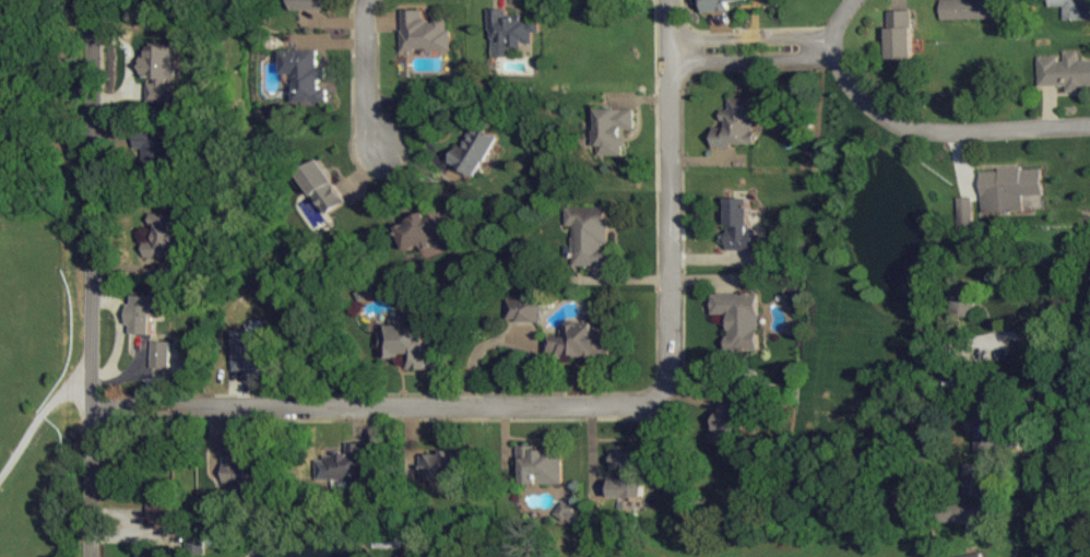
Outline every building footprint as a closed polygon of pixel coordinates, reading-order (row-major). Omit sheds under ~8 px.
[(323,0),(292,0),(292,10),(323,10),(323,0)] [(730,3),(749,0),(703,0),(705,13),(731,9),(730,3)] [(997,0),(942,0),(943,20),(998,18),(997,0)] [(1065,6),(1065,19),(1089,19),(1089,0),(1049,0),(1049,6),(1065,6)] [(493,57),(512,57),(512,47),(523,47),(523,42),(534,42),(534,32),(541,32),(540,17),(510,18),(510,9),(492,10),(493,57)] [(403,51),(453,51),(453,28),(449,28),(449,17),(433,17),(433,19),(424,19),(424,10),(403,10),(403,51)] [(889,59),(915,58),(913,10),(887,11),(889,59)] [(178,47),(145,45),(144,78),(153,78),(152,102),(176,103),(177,81),(178,47)] [(296,102),(329,102),(329,88),(325,88),(325,67),(319,67),(319,50),(281,51),(282,74),(296,73),(296,102)] [(1040,86),(1068,85),(1068,91),(1086,91),(1086,85),(1089,85),(1089,60),(1080,60),(1080,51),(1065,52),(1065,57),(1040,58),(1040,86)] [(730,98),(730,111),(724,111),(724,128),(714,128),(714,146),(755,146),(755,98),(730,98)] [(636,109),(595,110),(596,155),(625,155),(624,129),(636,128),(636,109)] [(496,137),(469,124),(450,165),(477,178),(496,137)] [(144,160),(173,162),(175,132),(146,130),(144,160)] [(298,173),(326,216),(348,202),(321,159),(298,173)] [(984,170),(985,214),(1025,212),(1024,195),(1045,194),(1044,168),(984,170)] [(959,197),(960,225),(975,224),(974,197),(959,197)] [(727,249),(758,250),(758,234),(748,234),(749,199),(728,198),(727,249)] [(409,254),(433,244),(438,256),(449,251),(442,234),(456,228),(446,205),(397,226),(409,254)] [(566,207),(566,226),(573,226),(573,265),(612,265),(612,249),(608,249),(608,207),(566,207)] [(153,213),(153,242),(144,242),(144,258),(182,258),(182,213),(153,213)] [(958,315),(976,316),(977,289),(959,288),(958,315)] [(713,294),(714,314),(729,314),(730,351),(761,350),(760,293),(713,294)] [(129,334),(151,334),(152,309),(163,310),(164,296),(130,295),(129,334)] [(539,322),(539,299),(510,299),(509,321),(539,322)] [(551,337),(552,360),(573,359),(611,358),(610,330),(602,330),(602,321),(567,322),(567,336),(551,337)] [(381,357),(408,357),(408,369),(427,369),(426,325),(381,325),(381,357)] [(235,330),(234,374),(268,375),(269,330),(235,330)] [(173,341),(154,341),(153,374),(172,374),(173,341)] [(719,399),(714,444),(739,447),(744,402),(719,399)] [(1001,413),(975,415),(977,451),(1003,450),(1001,413)] [(319,480),(370,481),(371,444),(350,443),(349,453),(327,453),(327,463),(320,463),(319,480)] [(562,484),(562,449),(531,450),(531,445),(520,446),(521,485),(562,484)] [(640,446),(611,447),(611,469),(625,469),(625,480),(610,481),(610,499),(621,499),(622,509),(634,509),(634,499),(641,499),(640,446)] [(468,451),(422,455),(425,481),(468,477),(466,462),(469,462),(468,451)] [(987,464),(966,463),(965,493),(986,494),(987,464)] [(910,490),(894,490),(894,502),(910,502),(910,490)] [(149,527),(173,527),(173,500),(149,500),(149,527)] [(574,526),(583,514),(565,502),(557,514),(574,526)] [(981,524),(982,504),(941,502),(940,522),(981,524)] [(205,536),(178,537),(179,556),(206,555),(205,536)]
